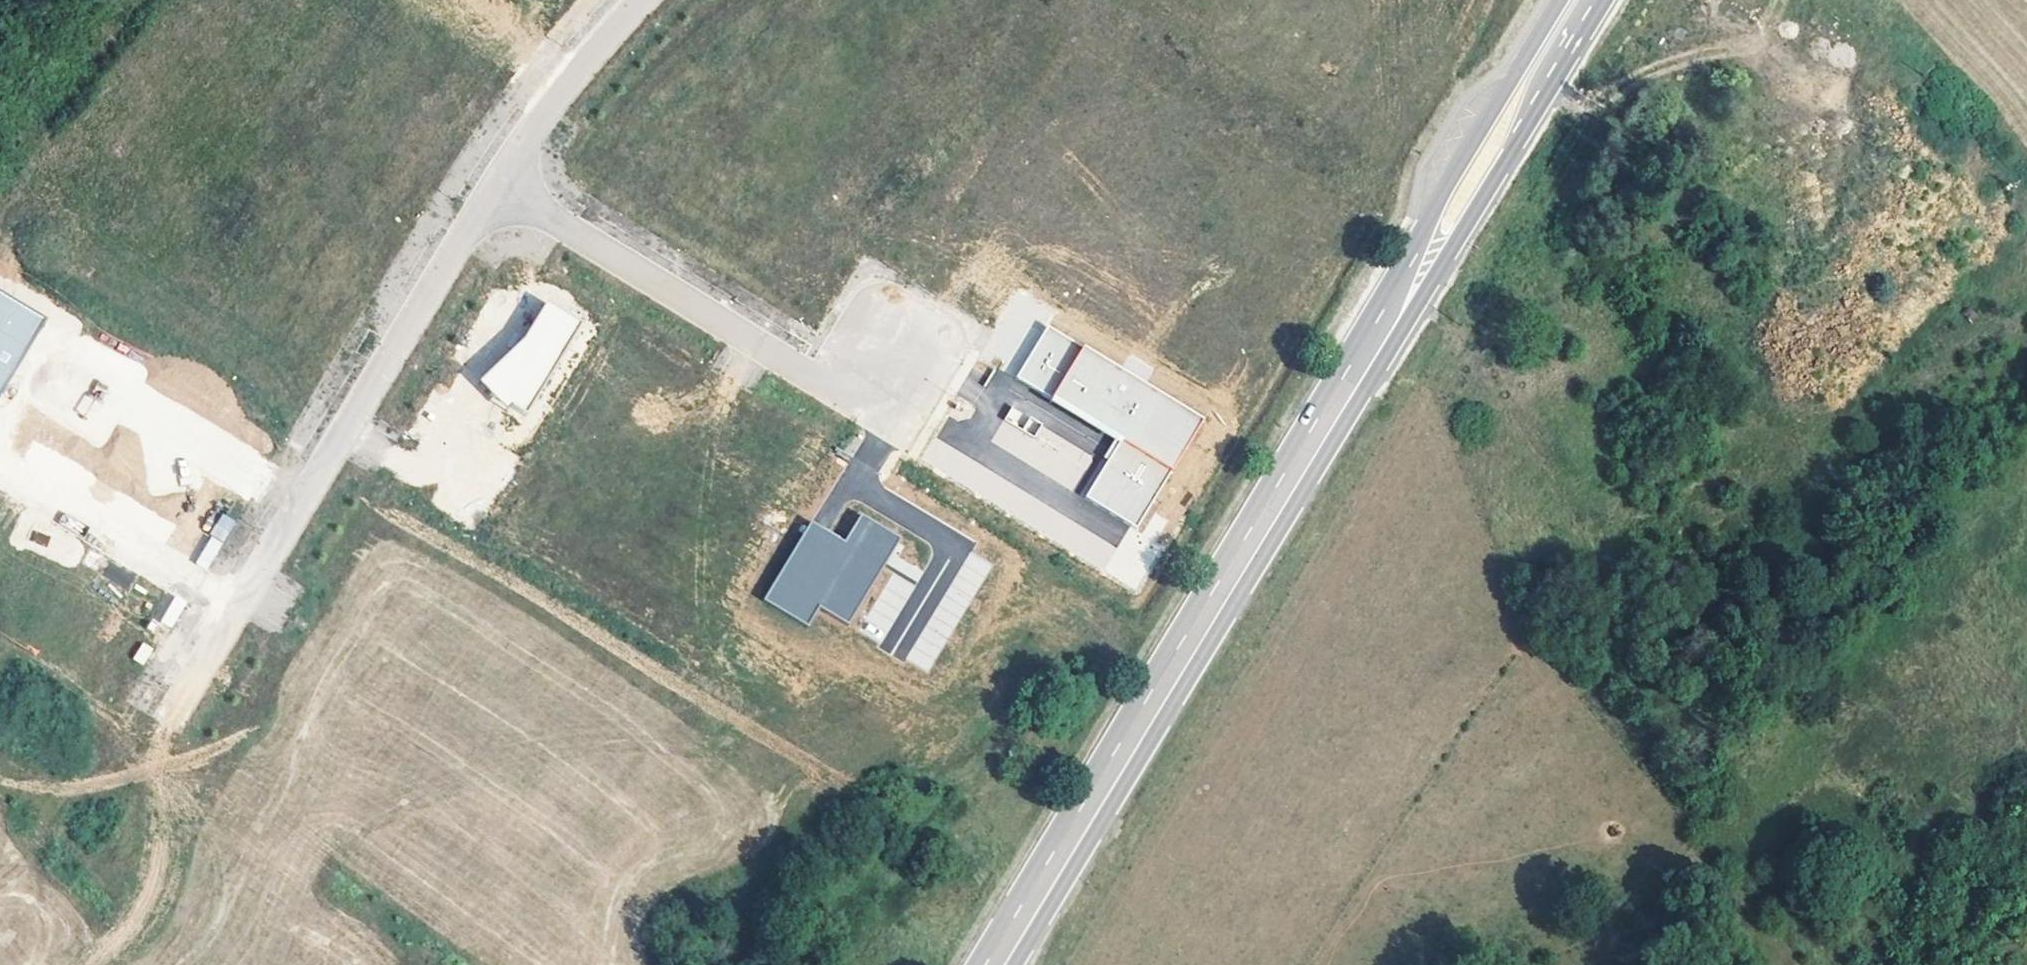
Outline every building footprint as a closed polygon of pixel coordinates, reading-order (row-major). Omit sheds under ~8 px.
[(0,292),(0,394),(45,320),(0,292)] [(583,324),(547,301),(525,337),(490,392),(511,405),(525,414),(583,324)] [(1204,418),(1049,325),(1018,376),(1122,439),(1088,495),(1139,526),(1204,418)] [(490,392),(525,337),(479,379),(490,392)] [(1149,376),(1152,363),(1129,358),(1126,371),(1149,376)] [(511,405),(490,392),(507,409),(511,405)] [(1064,463),(1056,460),(1067,436),(1007,410),(991,446),(1058,476),(1064,463)] [(207,568),(237,521),(224,513),(194,560),(207,568)] [(864,515),(862,518),(894,538),(880,562),(884,564),(857,606),(860,608),(904,540),(864,515)] [(894,538),(862,518),(847,541),(814,521),(766,598),(810,626),(821,607),(843,621),(854,604),(857,606),(884,564),(880,562),(894,538)] [(107,564),(103,578),(129,587),(134,573),(107,564)] [(160,592),(153,621),(176,627),(183,597),(160,592)] [(144,643),(134,659),(143,665),(152,649),(144,643)]
